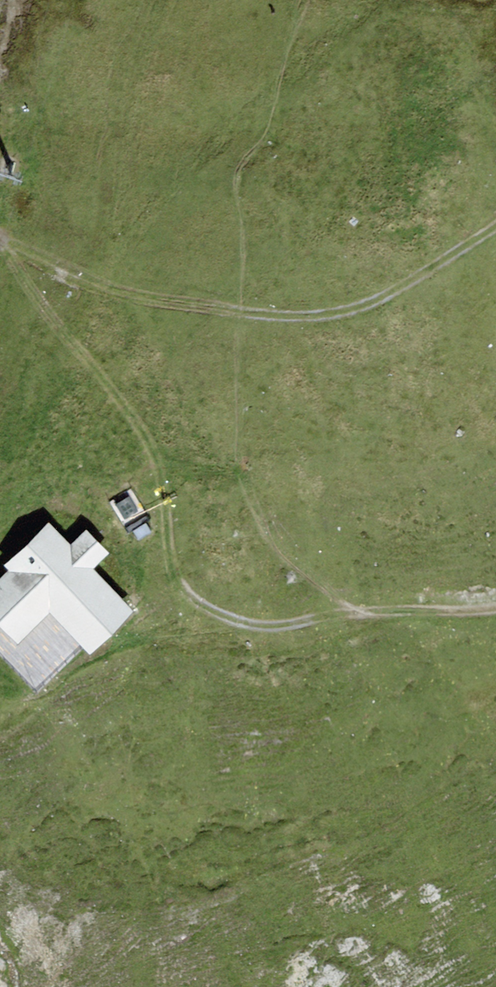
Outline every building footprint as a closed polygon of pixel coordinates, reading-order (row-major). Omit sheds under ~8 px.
[(0,580),(0,625),(18,644),(50,613),(90,655),(134,613),(93,570),(110,555),(86,529),(70,545),(49,523),(4,566),(9,571),(0,580)]
